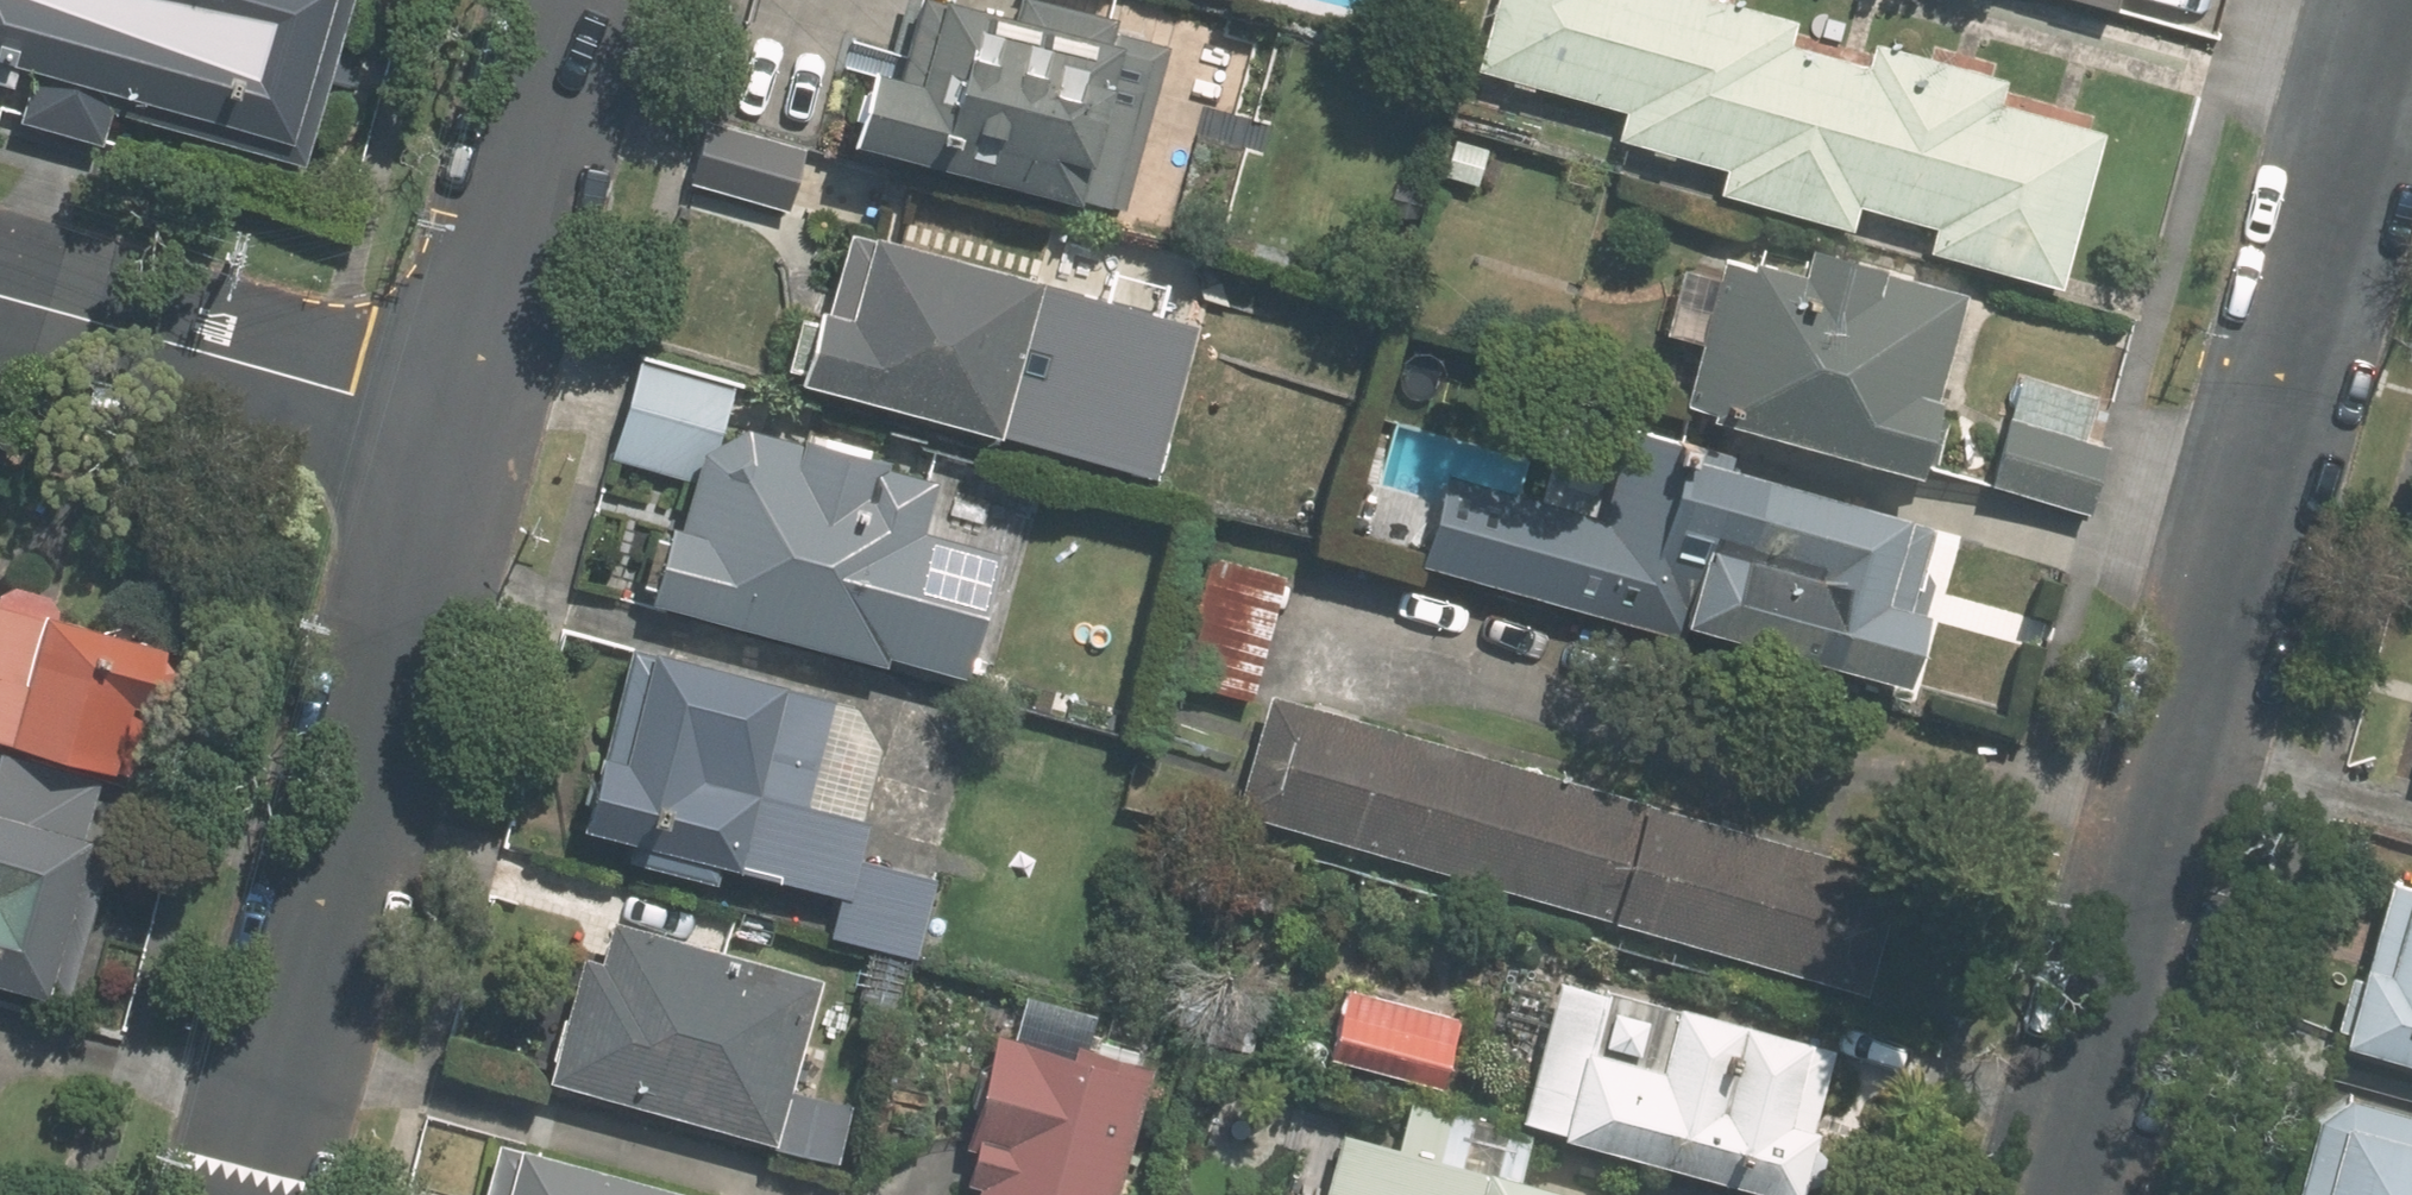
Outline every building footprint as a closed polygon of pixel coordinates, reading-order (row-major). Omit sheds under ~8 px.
[(22,79),(13,110),(110,137),(120,102),(312,156),(356,0),(0,0),(0,73),(22,79)] [(1064,204),(1067,196),(1117,209),(1161,48),(1104,33),(1105,27),(1010,0),(1008,0),(1002,26),(908,0),(905,0),(882,81),(850,72),(832,139),(1064,204)] [(1465,66),(1614,107),(1606,137),(1715,167),(1707,190),(1839,227),(1846,205),(1923,225),(1917,250),(2048,286),(2092,130),(1989,100),(1995,77),(1867,41),(1861,62),(1779,40),(1785,21),(1713,0),(1483,0),(1465,66)] [(779,159),(700,136),(686,189),(764,210),(779,159)] [(1477,150),(1445,141),(1435,178),(1467,187),(1477,150)] [(808,299),(789,373),(989,423),(990,419),(1166,463),(1204,311),(841,220),(820,302),(808,299)] [(1711,397),(1918,454),(1968,274),(1813,231),(1806,258),(1754,243),(1754,249),(1725,241),(1686,381),(1713,388),(1711,397)] [(729,429),(738,385),(639,364),(616,467),(680,481),(670,528),(659,526),(639,600),(873,660),(874,653),(965,676),(989,580),(906,557),(926,478),(730,427),(729,429)] [(2008,364),(1978,473),(2076,499),(2093,440),(2072,434),(2085,387),(2008,364)] [(1897,611),(1926,508),(1630,427),(1606,514),(1453,472),(1432,551),(1668,616),(1667,622),(1892,684),(1911,614),(1897,611)] [(1199,559),(1165,685),(1236,704),(1270,578),(1199,559)] [(193,651),(0,598),(0,736),(157,779),(193,651)] [(843,850),(871,748),(845,705),(622,643),(591,754),(584,752),(565,823),(617,838),(612,852),(704,879),(710,856),(829,888),(819,927),(903,949),(924,872),(843,850)] [(1251,699),(1218,816),(1849,995),(1883,878),(1251,699)] [(119,847),(0,815),(0,982),(76,1002),(119,847)] [(2381,880),(2338,1043),(2411,1062),(2411,888),(2381,880)] [(753,1148),(799,984),(591,926),(579,967),(562,962),(527,1086),(753,1148)] [(1788,1178),(1790,1178),(1794,1179),(1798,1179),(1802,1177),(1807,1175),(1809,1172),(1812,1170),(1815,1167),(1817,1161),(1818,1158),(1818,1154),(1818,1149),(1817,1146),(1816,1142),(1813,1138),(1810,1135),(1806,1133),(1803,1131),(1802,1129),(1829,1035),(1564,961),(1521,1115),(1550,1123),(1547,1130),(1779,1194),(1782,1194),(1788,1178)] [(1335,994),(1317,1062),(1432,1094),(1452,1028),(1335,994)] [(1150,1072),(1075,1051),(1073,1060),(1000,1039),(969,1151),(978,1153),(971,1185),(982,1188),(980,1194),(1115,1194),(1150,1072)] [(2297,1194),(2283,1190),(2281,1194),(2411,1194),(2411,1113),(2326,1089),(2297,1194)] [(1506,1122),(1437,1102),(1422,1152),(1370,1137),(1355,1194),(1574,1194),(1493,1171),(1506,1122)] [(498,1148),(485,1194),(671,1194),(498,1148)]
